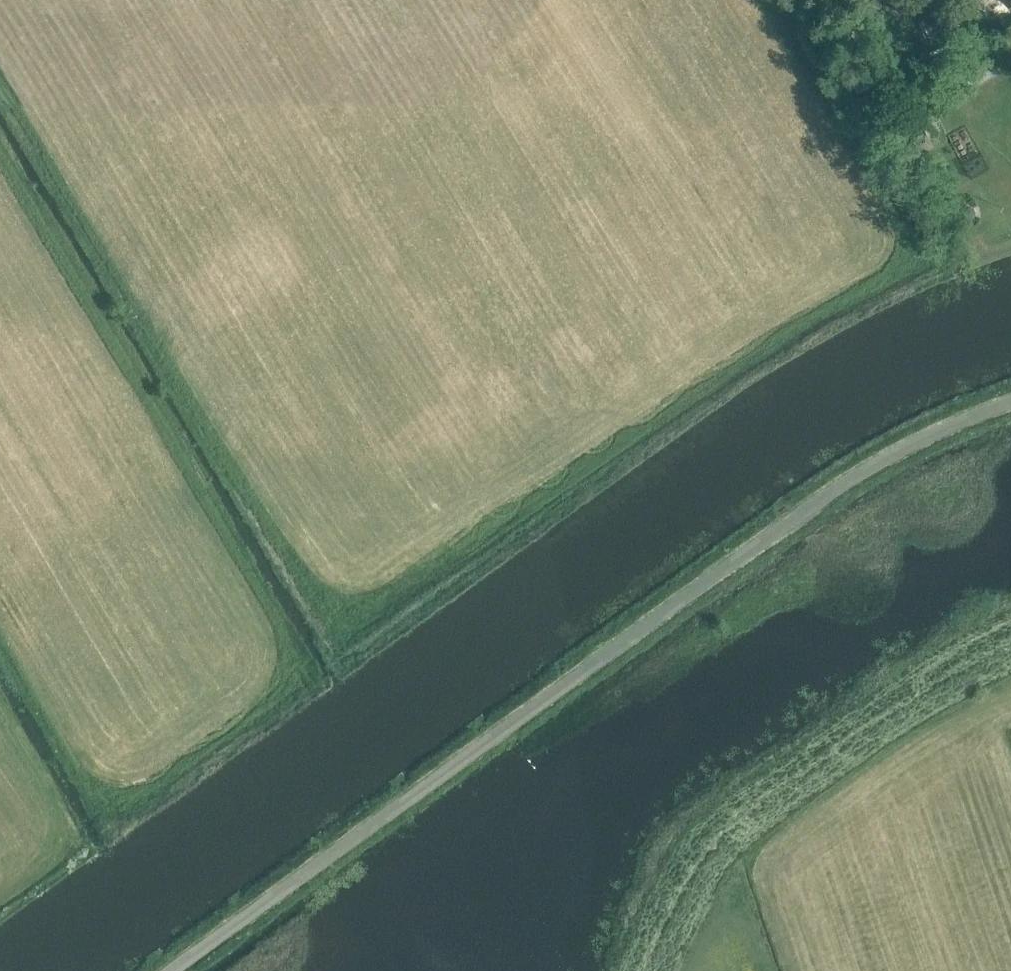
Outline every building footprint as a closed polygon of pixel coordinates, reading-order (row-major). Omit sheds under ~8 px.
[(942,6),(921,17),(932,39),(953,28),(942,6)]
